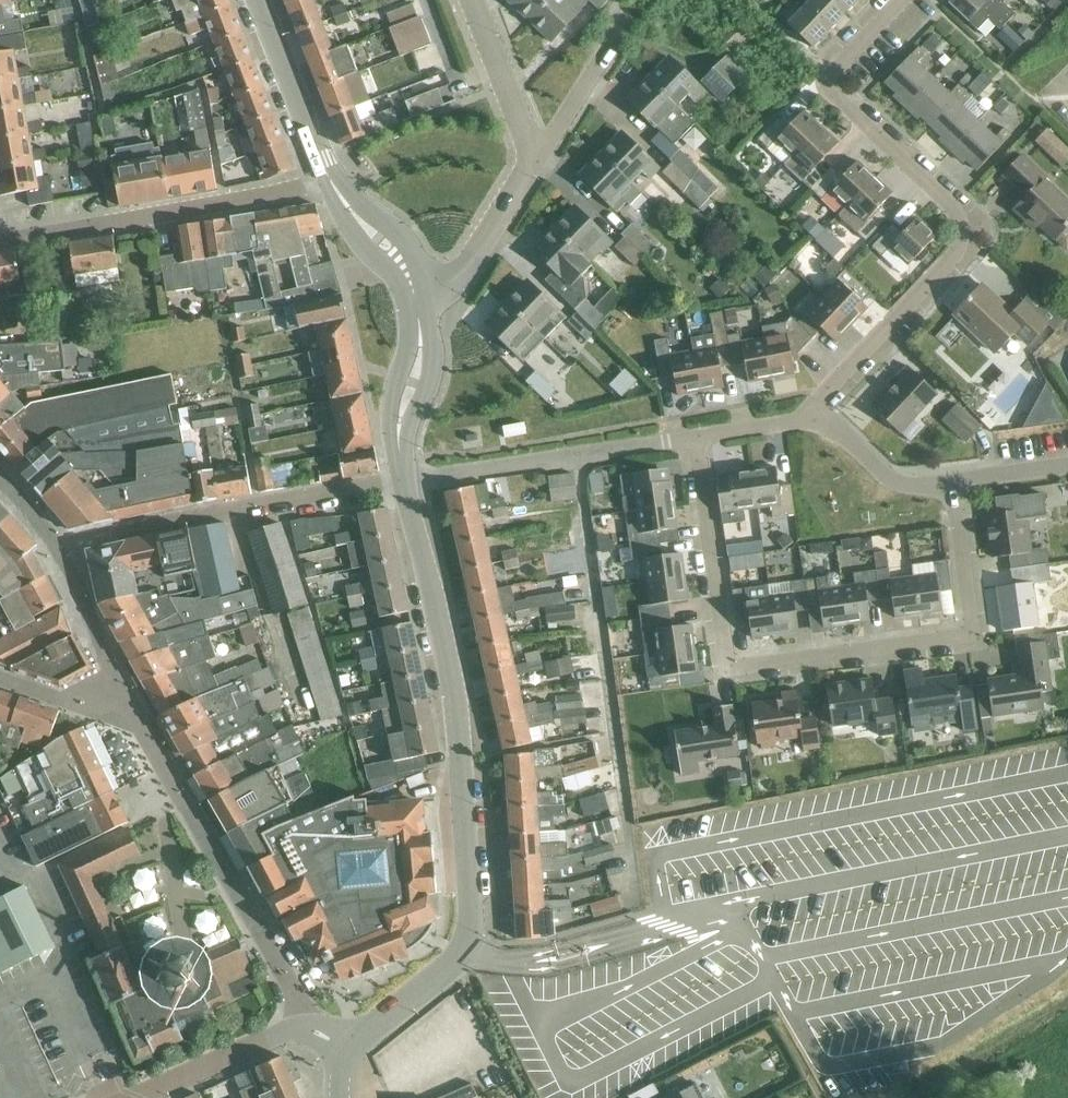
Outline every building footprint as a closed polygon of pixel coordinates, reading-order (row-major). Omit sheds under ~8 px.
[(77,1),(85,27),(98,24),(91,0),(80,0),(77,1)] [(177,11),(181,10),(184,20),(202,12),(230,2),(229,0),(172,0),(177,11)] [(285,4),(295,32),(320,24),(310,0),(296,0),(285,4)] [(529,18),(547,0),(510,0),(529,18)] [(529,18),(551,39),(588,0),(598,10),(607,0),(547,0),(529,18)] [(804,6),(829,29),(845,12),(833,0),(810,0),(804,6)] [(845,12),(857,0),(833,0),(845,12)] [(983,0),(950,0),(947,3),(976,30),(987,19),(999,30),(1006,22),(983,0)] [(1006,22),(1014,14),(1002,3),(1005,0),(983,0),(1006,22)] [(202,12),(184,20),(190,34),(208,27),(214,42),(241,31),(230,2),(202,12)] [(8,33),(22,31),(19,18),(5,20),(2,3),(0,4),(0,35),(8,33)] [(390,26),(415,16),(410,3),(385,13),(390,26)] [(334,18),(347,13),(343,4),(330,9),(334,18)] [(35,8),(37,25),(57,22),(55,5),(35,8)] [(829,29),(804,6),(787,24),(811,48),(829,29)] [(353,10),(347,13),(349,19),(355,17),(353,10)] [(349,19),(347,13),(334,18),(337,27),(350,22),(349,19)] [(399,53),(431,41),(420,14),(415,16),(390,26),(388,27),(399,53)] [(734,22),(716,41),(728,53),(746,34),(734,22)] [(320,24),(295,32),(306,61),(330,51),(320,24)] [(1024,24),(1017,31),(1025,39),(1032,32),(1024,24)] [(1006,25),(996,36),(1014,52),(1024,41),(1006,25)] [(105,26),(88,31),(92,48),(109,44),(105,26)] [(251,57),(241,31),(214,42),(224,68),(251,57)] [(26,48),(23,33),(0,37),(0,45),(1,52),(0,52),(0,82),(18,78),(31,76),(29,67),(16,69),(13,50),(26,48)] [(932,34),(922,46),(931,54),(941,42),(932,34)] [(904,107),(932,78),(916,63),(925,54),(918,46),(883,82),(899,97),(897,100),(904,107)] [(332,55),(330,51),(306,61),(317,88),(341,79),(354,74),(345,49),(332,55)] [(101,85),(110,82),(106,68),(115,65),(111,50),(94,56),(101,85)] [(648,77),(676,104),(687,93),(696,103),(706,93),(669,56),(648,77)] [(713,67),(701,79),(721,98),(732,86),(743,75),(723,56),(713,67)] [(251,57),(224,68),(235,96),(262,85),(251,57)] [(49,86),(72,84),(71,67),(48,69),(49,86)] [(967,73),(958,82),(965,88),(974,80),(967,73)] [(981,73),(967,89),(976,97),(990,82),(981,73)] [(341,79),(317,88),(328,117),(352,107),(365,102),(354,74),(341,79)] [(676,104),(648,77),(628,98),(673,143),(693,122),(676,104)] [(34,94),(21,97),(18,78),(0,82),(0,110),(23,106),(35,104),(34,94)] [(932,78),(904,107),(912,115),(915,112),(930,126),(964,91),(957,84),(948,94),(932,78)] [(110,82),(101,85),(104,100),(113,98),(110,82)] [(262,85),(235,96),(245,123),(272,112),(262,85)] [(207,90),(209,104),(218,103),(216,88),(207,90)] [(181,133),(206,128),(199,90),(174,97),(181,133)] [(405,102),(411,118),(442,106),(436,90),(405,102)] [(964,91),(930,126),(945,141),(942,144),(950,151),(978,122),(962,107),(971,97),(964,91)] [(49,110),(78,109),(77,95),(48,96),(49,110)] [(1002,97),(992,107),(1001,115),(1010,105),(1002,97)] [(28,133),(40,131),(39,122),(26,124),(23,106),(0,110),(0,138),(28,133)] [(352,107),(328,117),(339,145),(363,136),(397,124),(392,111),(358,123),(352,107)] [(778,117),(757,140),(767,149),(784,165),(820,127),(803,111),(788,126),(778,117)] [(283,139),(272,112),(245,123),(255,150),(283,139)] [(99,118),(104,137),(116,134),(112,115),(99,118)] [(213,119),(215,133),(224,131),(222,116),(213,119)] [(92,122),(78,125),(80,139),(95,137),(93,128),(92,122)] [(994,137),(978,122),(950,151),(958,158),(960,155),(976,170),(1010,135),(1003,128),(994,137)] [(837,143),(820,127),(784,165),(811,190),(832,168),(822,159),(837,143)] [(1034,142),(1061,167),(1067,160),(1067,150),(1047,129),(1034,142)] [(215,133),(218,151),(227,148),(224,131),(215,133)] [(600,153),(628,180),(638,170),(647,179),(657,169),(621,132),(600,153)] [(44,149),(31,151),(28,133),(0,138),(0,166),(33,161),(45,158),(44,149)] [(255,150),(250,152),(259,178),(266,175),(266,177),(267,178),(294,167),(288,153),(283,139),(255,150)] [(115,179),(120,206),(145,202),(169,197),(161,157),(160,157),(159,148),(154,149),(152,143),(114,150),(115,156),(111,157),(113,166),(115,179)] [(227,148),(218,151),(220,165),(236,160),(231,147),(227,148)] [(678,148),(668,158),(670,160),(690,179),(708,198),(719,187),(678,148)] [(186,153),(161,157),(169,197),(194,193),(217,188),(210,149),(186,153)] [(93,153),(78,156),(80,170),(95,167),(93,153)] [(600,153),(579,175),(615,211),(625,201),(628,205),(640,192),(628,180),(600,153)] [(1067,225),(1067,203),(1043,180),(1045,178),(1021,155),(1001,176),(1024,198),(1012,210),(1024,221),(1028,216),(1053,240),(1067,225)] [(670,160),(659,171),(699,208),(708,198),(690,179),(670,160)] [(51,188),(49,177),(36,179),(33,161),(0,166),(0,196),(26,191),(28,206),(53,202),(51,188)] [(832,168),(811,190),(837,215),(845,207),(873,177),(856,161),(841,177),(832,168)] [(761,173),(754,182),(761,188),(768,179),(761,173)] [(873,177),(845,207),(837,215),(864,241),(885,219),(876,210),(891,194),(873,177)] [(115,179),(103,181),(108,208),(120,206),(115,179)] [(662,201),(656,208),(663,214),(669,208),(662,201)] [(311,205),(291,208),(300,237),(304,254),(308,267),(312,285),(315,298),(340,292),(330,262),(318,264),(313,244),(310,244),(308,235),(324,233),(315,205),(311,205)] [(573,207),(552,228),(579,255),(589,264),(600,252),(601,253),(611,243),(610,242),(573,207)] [(291,208),(253,214),(258,243),(267,241),(272,261),(289,257),(297,289),(312,285),(308,267),(304,254),(300,237),(291,208)] [(253,214),(230,218),(236,255),(230,256),(232,263),(247,260),(249,274),(257,272),(263,299),(265,306),(266,310),(282,308),(282,306),(279,293),(272,261),(267,241),(258,243),(253,214)] [(810,216),(801,226),(815,239),(824,230),(810,216)] [(236,255),(230,218),(200,222),(206,257),(211,291),(226,289),(222,269),(232,268),(232,263),(230,256),(236,255)] [(892,225),(871,247),(881,256),(899,274),(907,265),(935,236),(916,218),(901,234),(892,225)] [(211,291),(206,257),(200,222),(175,226),(179,256),(160,258),(165,293),(193,289),(199,293),(211,291)] [(650,244),(631,225),(621,235),(624,237),(643,256),(650,244)] [(552,228),(532,249),(555,270),(571,286),(561,297),(572,307),(577,312),(595,329),(603,317),(593,308),(582,297),(580,277),(591,266),(589,264),(579,255),(552,228)] [(815,239),(814,240),(832,257),(843,246),(824,229),(824,230),(815,239)] [(70,258),(67,258),(69,274),(74,273),(76,289),(118,283),(116,267),(111,239),(111,236),(68,243),(68,245),(70,258)] [(643,256),(624,237),(614,248),(634,268),(643,256)] [(0,254),(0,283),(5,282),(8,299),(23,296),(14,250),(0,254)] [(830,287),(821,297),(851,325),(867,308),(861,303),(870,293),(833,259),(824,268),(830,274),(823,280),(830,287)] [(767,262),(753,277),(763,286),(777,272),(767,262)] [(721,277),(709,289),(718,299),(730,288),(721,277)] [(746,279),(739,286),(750,297),(757,290),(746,279)] [(526,281),(505,303),(532,329),(542,338),(556,324),(563,317),(526,281)] [(297,289),(279,293),(282,306),(282,308),(297,305),(296,303),(315,298),(312,285),(297,289)] [(772,285),(763,290),(772,305),(780,300),(772,285)] [(1027,345),(1046,325),(1023,302),(1011,314),(981,285),(953,314),(994,353),(1014,332),(1027,345)] [(340,292),(315,298),(296,303),(297,305),(282,308),(286,330),(315,324),(316,322),(345,316),(340,292)] [(851,325),(821,297),(796,323),(812,338),(820,329),(834,342),(851,325)] [(505,303),(485,324),(523,360),(529,352),(542,338),(532,329),(505,303)] [(735,308),(723,311),(726,326),(737,324),(735,308)] [(181,311),(168,313),(170,326),(183,324),(181,311)] [(595,329),(577,312),(566,323),(587,342),(595,329)] [(709,314),(713,335),(690,339),(692,351),(699,391),(723,387),(719,368),(732,366),(726,336),(721,312),(709,314)] [(351,344),(345,316),(316,322),(315,324),(319,340),(305,343),(307,353),(321,350),(351,344)] [(783,319),(760,323),(763,338),(770,378),(794,374),(790,355),(797,354),(812,338),(796,323),(790,317),(784,323),(783,319)] [(76,319),(66,320),(67,332),(77,331),(76,319)] [(232,340),(228,323),(214,326),(218,344),(232,340)] [(233,340),(244,338),(242,325),(230,327),(233,340)] [(770,378),(763,338),(740,342),(739,333),(726,336),(732,366),(744,364),(747,383),(770,378)] [(699,391),(692,351),(669,355),(666,339),(653,341),(660,379),(673,377),(676,396),(699,391)] [(1,377),(39,373),(60,371),(65,370),(64,367),(63,342),(31,344),(0,345),(0,377),(1,377)] [(321,350),(307,353),(312,376),(356,367),(351,344),(321,350)] [(237,365),(249,363),(247,352),(235,354),(237,365)] [(92,358),(78,359),(79,375),(94,373),(92,358)] [(252,374),(249,363),(237,365),(239,377),(252,374)] [(899,434),(936,394),(906,365),(896,377),(899,380),(872,408),(899,434)] [(361,392),(356,367),(312,376),(314,386),(328,383),(331,398),(361,392)] [(65,370),(60,371),(61,381),(72,380),(71,369),(65,370)] [(547,401),(554,389),(534,370),(525,380),(547,401)] [(0,428),(0,449),(15,466),(45,439),(48,436),(51,435),(55,433),(60,431),(130,414),(176,403),(170,373),(31,400),(24,407),(0,428)] [(12,393),(21,390),(25,389),(40,388),(39,373),(0,377),(0,400),(10,391),(12,393)] [(40,388),(25,389),(26,399),(41,397),(40,388)] [(267,390),(258,391),(260,399),(269,398),(267,390)] [(10,391),(0,400),(0,428),(24,407),(12,393),(10,391)] [(367,419),(361,392),(331,398),(337,425),(367,419)] [(246,416),(259,413),(257,402),(244,404),(246,416)] [(956,402),(942,416),(965,439),(979,424),(956,402)] [(45,439),(15,466),(28,481),(60,454),(76,451),(80,451),(88,451),(117,452),(136,451),(183,444),(179,423),(172,424),(168,405),(130,414),(60,431),(55,433),(51,435),(48,436),(45,439)] [(213,411),(215,424),(237,420),(235,407),(213,411)] [(215,424),(213,411),(202,413),(204,426),(215,424)] [(204,426),(202,413),(191,415),(193,428),(204,426)] [(261,425),(259,413),(246,416),(248,427),(261,425)] [(367,419),(337,425),(342,451),(343,452),(373,446),(367,419)] [(523,423),(502,427),(504,438),(525,434),(523,423)] [(194,443),(183,445),(186,459),(196,457),(194,443)] [(71,470),(42,497),(70,530),(157,510),(156,505),(193,497),(186,459),(183,445),(183,444),(136,451),(137,469),(117,469),(82,468),(79,471),(78,469),(74,472),(71,470)] [(343,452),(342,451),(337,452),(340,466),(317,470),(320,482),(340,478),(378,471),(373,446),(343,452)] [(60,454),(28,481),(42,497),(71,470),(74,472),(78,469),(79,471),(82,468),(117,469),(137,469),(136,451),(117,452),(88,451),(80,451),(76,451),(60,454)] [(196,457),(186,459),(193,497),(194,502),(217,498),(212,471),(212,469),(199,471),(196,457)] [(255,470),(269,467),(267,457),(253,459),(255,470)] [(269,467),(255,470),(259,492),(273,489),(281,488),(293,486),(291,478),(289,463),(269,467)] [(212,471),(217,498),(250,493),(245,466),(212,471)] [(751,470),(756,508),(770,506),(772,518),(794,515),(790,485),(777,486),(775,467),(751,470)] [(756,508),(751,470),(728,474),(730,493),(718,495),(722,525),(744,522),(743,510),(756,508)] [(649,472),(619,476),(622,498),(624,512),(636,510),(673,505),(670,482),(651,484),(649,472)] [(573,474),(557,476),(547,477),(550,502),(576,499),(573,474)] [(478,513),(490,510),(504,507),(502,498),(489,501),(485,483),(444,492),(450,519),(478,513)] [(1009,569),(1048,563),(1045,548),(1029,550),(1024,519),(1045,516),(1042,494),(1003,499),(1005,512),(986,515),(992,558),(1007,556),(1009,569)] [(9,515),(10,514),(0,503),(0,523),(9,515)] [(673,505),(636,510),(637,524),(626,525),(629,548),(659,544),(657,531),(677,529),(673,505)] [(365,540),(392,534),(386,507),(359,513),(365,540)] [(504,507),(490,510),(493,520),(507,516),(504,507)] [(484,539),(478,513),(450,519),(456,545),(484,539)] [(528,533),(553,526),(550,513),(524,521),(528,533)] [(9,515),(0,523),(0,556),(12,569),(33,551),(34,550),(38,546),(9,515)] [(308,535),(336,532),(335,517),(305,521),(305,520),(291,521),(297,550),(310,547),(308,535)] [(239,586),(238,582),(225,521),(218,521),(188,527),(197,569),(191,570),(200,597),(201,599),(218,595),(240,591),(239,586)] [(274,613),(306,603),(280,523),(248,533),(274,613)] [(188,527),(155,535),(161,563),(168,596),(196,590),(191,570),(197,569),(188,527)] [(350,543),(347,533),(333,536),(335,546),(346,544),(350,543)] [(392,534),(365,540),(350,543),(346,544),(352,570),(371,566),(398,560),(392,534)] [(785,534),(776,540),(783,549),(792,542),(785,534)] [(161,563),(155,535),(124,541),(131,570),(161,563)] [(484,539),(456,545),(462,570),(490,564),(484,539)] [(131,570),(124,541),(86,548),(100,603),(157,589),(159,596),(168,596),(161,563),(131,570)] [(661,556),(659,544),(629,548),(631,560),(642,559),(645,582),(683,577),(680,553),(661,556)] [(737,544),(725,545),(727,557),(739,556),(737,544)] [(514,548),(500,551),(502,561),(516,558),(516,557),(514,548)] [(34,550),(33,551),(12,569),(0,556),(0,604),(31,589),(49,580),(47,575),(34,550)] [(885,551),(872,553),(874,570),(879,600),(891,599),(894,618),(917,615),(912,577),(889,580),(887,568),(885,551)] [(727,557),(729,571),(741,570),(739,556),(727,557)] [(518,568),(516,558),(502,561),(505,571),(518,568)] [(359,583),(361,594),(376,591),(403,585),(398,560),(371,566),(373,580),(359,583)] [(946,560),(933,562),(910,565),(912,577),(917,615),(941,611),(938,592),(951,590),(946,560)] [(314,562),(304,564),(308,579),(318,576),(314,562)] [(996,587),(1002,632),(1038,627),(1032,584),(1050,581),(1048,563),(1009,569),(1011,585),(996,587)] [(490,564),(462,570),(467,595),(495,588),(490,564)] [(854,585),(840,587),(846,625),(869,621),(866,602),(879,600),(874,570),(852,573),(854,585)] [(846,625),(840,587),(839,575),(837,575),(834,573),(828,574),(825,577),(803,580),(807,610),(819,609),(822,628),(846,625)] [(575,576),(561,578),(563,588),(577,586),(575,576)] [(683,577),(645,582),(649,605),(637,607),(639,619),(669,615),(667,603),(687,600),(683,577)] [(31,589),(0,604),(0,627),(5,636),(63,606),(61,602),(49,580),(31,589)] [(803,580),(790,582),(767,585),(774,635),(797,631),(795,612),(807,610),(803,580)] [(346,597),(361,594),(359,583),(344,586),(346,597)] [(403,585),(376,591),(381,617),(409,611),(403,585)] [(754,587),(731,590),(735,620),(748,619),(750,638),(774,635),(767,585),(754,587)] [(509,586),(495,588),(467,595),(473,621),(502,616),(514,613),(528,609),(537,608),(563,605),(561,592),(525,598),(525,600),(513,603),(509,586)] [(157,589),(100,603),(121,642),(181,625),(204,620),(222,615),(219,599),(218,595),(201,599),(200,597),(196,599),(169,598),(168,596),(159,596),(157,589)] [(252,590),(219,599),(222,615),(222,616),(257,605),(252,590)] [(363,605),(361,594),(346,597),(349,608),(363,605)] [(72,634),(63,606),(5,636),(0,639),(0,661),(11,665),(72,634)] [(573,606),(545,609),(546,624),(574,620),(573,606)] [(291,624),(311,617),(308,607),(288,613),(291,624)] [(616,607),(604,609),(606,618),(618,616),(616,607)] [(528,609),(514,613),(516,622),(539,617),(537,608),(528,609)] [(365,611),(350,614),(354,628),(368,625),(365,611)] [(669,615),(639,619),(644,655),(656,654),(693,648),(690,625),(671,628),(669,615)] [(502,616),(473,621),(479,646),(507,640),(502,616)] [(314,628),(311,617),(291,624),(294,634),(314,628)] [(181,625),(121,642),(124,647),(132,660),(167,646),(169,646),(208,634),(204,620),(181,625)] [(372,647),(357,650),(359,661),(374,658),(389,654),(417,648),(411,622),(384,628),(369,631),(372,647)] [(259,643),(253,625),(238,629),(245,647),(259,643)] [(318,638),(314,628),(294,634),(298,645),(318,638)] [(1013,639),(1014,647),(1018,675),(987,679),(993,717),(1042,709),(1039,693),(1051,691),(1046,660),(1059,658),(1055,633),(1013,639)] [(72,634),(11,665),(57,682),(89,665),(72,634)] [(167,646),(132,660),(142,680),(208,659),(216,656),(208,634),(169,646),(167,646)] [(321,649),(318,638),(298,645),(301,655),(321,649)] [(513,666),(507,640),(479,646),(485,672),(513,666)] [(422,674),(417,648),(389,654),(394,680),(422,674)] [(693,648),(656,654),(659,677),(647,678),(649,691),(679,687),(677,674),(697,672),(693,648)] [(325,660),(321,649),(301,655),(304,666),(325,660)] [(526,663),(540,660),(537,651),(523,654),(526,663)] [(374,658),(359,661),(362,672),(376,669),(374,658)] [(200,695),(223,686),(261,671),(257,660),(215,676),(208,659),(142,680),(162,715),(200,695)] [(569,659),(544,665),(548,680),(572,674),(569,659)] [(325,660),(304,666),(307,677),(328,670),(325,660)] [(513,666),(485,672),(491,697),(519,691),(515,675),(528,673),(541,670),(540,660),(526,663),(513,666)] [(238,709),(243,706),(253,701),(250,694),(274,685),(267,668),(261,671),(223,686),(200,695),(162,715),(174,736),(210,719),(238,709)] [(921,669),(902,671),(910,726),(929,723),(928,718),(960,714),(962,731),(977,729),(971,686),(957,688),(956,675),(922,680),(921,669)] [(331,681),(328,670),(307,677),(311,687),(331,681)] [(422,674),(394,680),(381,683),(384,697),(369,701),(372,712),(382,710),(427,699),(422,674)] [(348,676),(340,677),(342,687),(351,686),(348,676)] [(825,686),(831,726),(875,719),(877,735),(896,733),(891,699),(874,702),(871,680),(825,686)] [(335,691),(331,681),(311,687),(314,698),(335,691)] [(577,682),(565,684),(565,693),(579,692),(577,682)] [(265,713),(283,706),(277,690),(259,696),(265,713)] [(335,691),(314,698),(317,708),(338,702),(335,691)] [(525,717),(551,712),(549,702),(535,706),(535,702),(522,705),(519,691),(491,697),(497,723),(525,717)] [(750,704),(756,744),(759,743),(760,749),(774,747),(773,741),(800,738),(802,751),(819,748),(814,718),(799,720),(795,691),(780,693),(781,699),(750,704)] [(3,692),(0,699),(0,743),(17,749),(20,741),(45,749),(57,740),(49,736),(58,710),(3,692)] [(582,708),(580,694),(555,696),(556,711),(582,708)] [(433,725),(427,699),(382,710),(387,734),(388,735),(433,725)] [(227,733),(260,717),(253,701),(243,706),(238,709),(210,719),(174,736),(184,755),(219,737),(227,733)] [(338,702),(317,708),(320,719),(342,713),(338,702)] [(360,702),(347,705),(350,717),(363,714),(360,702)] [(673,732),(680,775),(699,772),(697,761),(738,755),(731,705),(711,708),(714,726),(673,732)] [(585,723),(584,708),(582,708),(556,711),(553,711),(555,726),(585,723)] [(544,740),(544,725),(553,722),(553,720),(551,712),(525,717),(497,723),(503,749),(544,740)] [(219,737),(184,755),(195,775),(225,759),(236,753),(276,734),(266,714),(260,717),(227,733),(219,737)] [(605,720),(596,721),(597,732),(606,730),(605,720)] [(364,725),(352,728),(356,741),(367,738),(364,725)] [(422,755),(438,751),(433,725),(388,735),(393,760),(365,766),(368,780),(372,793),(425,771),(422,755)] [(25,794),(97,759),(81,728),(57,740),(45,749),(32,758),(14,769),(12,770),(3,777),(0,779),(0,780),(8,796),(23,789),(25,794)] [(277,765),(279,764),(303,754),(298,741),(295,742),(289,729),(276,734),(236,753),(225,759),(195,775),(209,798),(248,777),(249,776),(277,765)] [(504,754),(505,782),(534,780),(547,779),(561,778),(560,765),(553,766),(552,749),(534,750),(532,752),(504,754)] [(0,761),(0,772),(3,777),(12,770),(4,758),(0,761)] [(598,768),(595,758),(562,767),(565,776),(586,771),(598,768)] [(97,759),(25,794),(30,803),(23,806),(34,830),(43,826),(68,813),(112,791),(97,759)] [(248,777),(209,798),(211,800),(229,829),(228,831),(253,819),(271,810),(294,800),(286,781),(284,782),(277,765),(249,776),(248,777)] [(561,778),(564,790),(590,783),(586,771),(565,776),(561,778)] [(320,810),(304,773),(286,781),(294,800),(302,818),(320,810)] [(562,804),(561,795),(556,795),(556,791),(549,791),(534,793),(534,780),(505,782),(507,808),(536,806),(562,804)] [(29,833),(20,837),(35,867),(83,843),(127,822),(112,791),(68,813),(43,826),(34,830),(29,833)] [(603,792),(578,800),(584,818),(608,810),(603,792)] [(272,854),(247,868),(263,897),(270,893),(295,941),(304,936),(315,958),(322,955),(325,963),(332,959),(340,979),(406,953),(405,951),(415,946),(423,939),(430,930),(434,920),(435,920),(425,894),(436,893),(431,832),(422,832),(419,802),(366,806),(365,798),(353,798),(353,795),(320,810),(302,818),(262,836),(272,854)] [(237,847),(247,868),(272,854),(262,836),(302,818),(294,800),(271,810),(253,819),(228,831),(237,847)] [(562,804),(536,806),(507,808),(509,833),(537,831),(536,818),(563,816),(562,804)] [(607,818),(595,821),(599,834),(611,830),(607,818)] [(88,934),(111,924),(88,871),(137,850),(126,826),(54,861),(88,934)] [(537,831),(509,833),(511,860),(539,858),(566,856),(565,842),(557,843),(557,830),(537,831)] [(585,865),(614,857),(611,843),(581,851),(585,865)] [(567,866),(566,856),(539,858),(511,860),(513,886),(541,885),(540,871),(554,870),(554,866),(567,866)] [(542,901),(541,885),(513,886),(515,912),(570,908),(569,899),(542,901)] [(0,898),(0,974),(53,947),(23,887),(0,898)] [(594,902),(590,902),(594,916),(620,909),(616,895),(594,902)] [(570,908),(515,912),(516,939),(544,937),(554,934),(552,919),(570,917),(570,908)] [(238,940),(192,960),(197,965),(199,971),(199,977),(197,984),(209,1010),(232,1000),(225,984),(252,972),(238,940)] [(120,947),(92,959),(111,1004),(116,1002),(132,1038),(127,1040),(136,1059),(182,1039),(179,1032),(212,1018),(209,1010),(197,984),(199,977),(199,971),(197,965),(192,960),(186,955),(179,952),(171,952),(164,956),(158,961),(155,968),(154,976),(156,984),(140,991),(120,947)] [(291,1081),(281,1056),(248,1071),(233,1077),(242,1097),(252,1097),(291,1081)] [(252,1097),(299,1097),(291,1081),(252,1097)] [(626,1096),(627,1097),(648,1097),(657,1094),(651,1083),(626,1096)] [(476,1097),(471,1084),(439,1097),(475,1097),(476,1097)] [(660,1097),(703,1097),(696,1086),(679,1094),(677,1090),(660,1097)]
